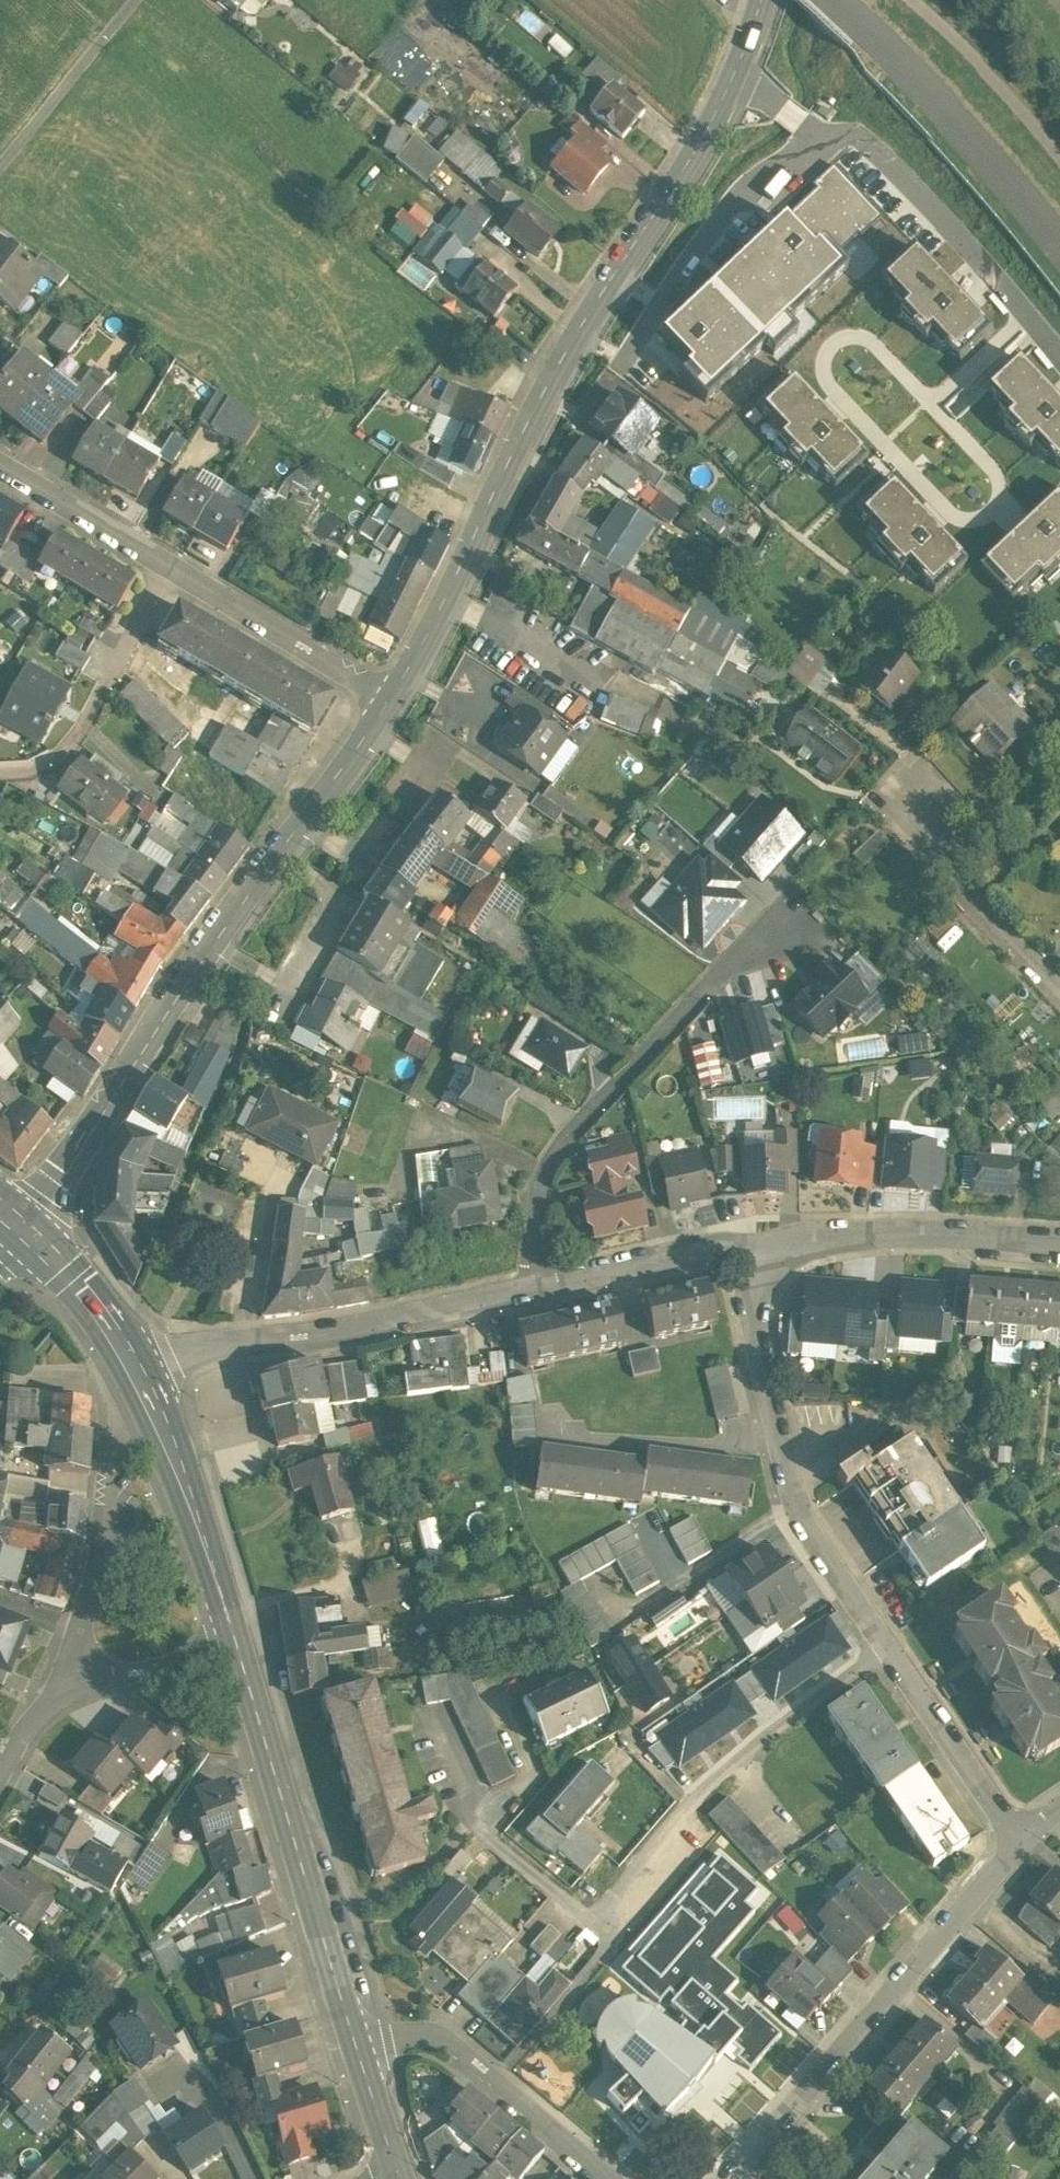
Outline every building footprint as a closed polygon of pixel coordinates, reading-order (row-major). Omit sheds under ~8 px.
[(238,10),(247,0),(225,0),(238,10)] [(620,78),(597,59),(581,76),(597,89),(598,88),(606,94),(611,88),(612,88),(620,78)] [(612,88),(611,88),(606,94),(598,88),(597,89),(588,99),(596,106),(590,113),(622,140),(643,115),(612,88)] [(420,104),(405,122),(412,128),(427,110),(420,104)] [(581,123),(571,135),(577,140),(578,139),(597,155),(606,144),(581,123)] [(405,137),(393,132),(385,151),(397,156),(405,137)] [(503,171),(456,133),(439,152),(464,172),(463,174),(485,192),(493,182),(503,171)] [(443,160),(414,136),(395,159),(424,184),(443,160)] [(577,140),(553,170),(583,195),(608,164),(597,155),(578,139),(577,140)] [(821,241),(835,256),(858,235),(860,237),(882,217),(834,166),(812,187),(816,191),(784,221),(812,250),(821,241)] [(526,209),(493,182),(485,192),(484,192),(517,219),(526,209)] [(474,206),(465,217),(480,229),(489,219),(474,206)] [(517,219),(507,232),(537,258),(558,233),(527,208),(526,209),(517,219)] [(390,223),(403,245),(423,233),(409,212),(390,223)] [(465,217),(461,213),(452,225),(471,241),(480,229),(465,217)] [(679,376),(705,403),(765,347),(773,356),(797,334),(788,325),(847,269),(835,256),(821,241),(812,250),(784,221),(661,337),(689,367),(679,376)] [(447,233),(425,259),(440,272),(462,245),(447,233)] [(0,243),(0,298),(16,310),(44,274),(44,273),(34,265),(2,240),(0,243)] [(947,348),(962,364),(995,333),(918,251),(884,282),(900,298),(903,295),(914,307),(908,312),(919,324),(913,329),(927,344),(940,333),(951,344),(947,348)] [(71,276),(43,254),(34,265),(44,273),(44,274),(62,288),(71,276)] [(485,266),(477,260),(470,269),(456,287),(494,317),(516,290),(485,266)] [(69,321),(52,342),(69,355),(86,335),(69,321)] [(26,354),(0,386),(0,405),(18,419),(52,376),(53,376),(26,354)] [(1059,467),(1059,401),(1021,360),(988,391),(1004,408),(1007,405),(1018,415),(1012,421),(1023,433),(1018,438),(1032,453),(1043,442),(1053,453),(1050,457),(1059,467)] [(52,376),(18,419),(44,441),(75,404),(73,402),(78,397),(52,376)] [(818,474),(833,490),(867,458),(790,377),(756,409),(771,425),(775,421),(786,432),(781,437),(792,449),(787,454),(801,469),(807,463),(811,459),(822,471),(818,474)] [(78,397),(73,402),(75,404),(85,412),(86,411),(101,393),(103,389),(91,380),(78,397)] [(463,388),(450,383),(441,403),(453,409),(463,388)] [(449,417),(449,418),(455,421),(461,423),(475,394),(463,388),(453,409),(449,417)] [(220,390),(201,422),(212,429),(231,398),(220,390)] [(101,393),(86,411),(98,421),(113,402),(101,393)] [(441,403),(420,393),(411,402),(439,413),(449,417),(453,409),(441,403)] [(508,410),(475,394),(461,423),(466,426),(494,440),(508,410)] [(656,424),(617,395),(592,429),(609,441),(631,457),(633,454),(656,424)] [(262,422),(231,398),(212,429),(246,449),(262,422)] [(449,418),(439,413),(433,426),(449,433),(455,421),(449,418)] [(127,444),(96,426),(76,460),(106,478),(127,444)] [(494,440),(466,426),(454,452),(457,454),(451,467),(466,473),(470,463),(482,468),(494,440)] [(174,433),(160,457),(174,466),(189,442),(174,433)] [(585,439),(567,466),(559,481),(581,498),(594,487),(603,477),(613,461),(601,451),(585,439)] [(664,477),(633,454),(631,457),(609,441),(601,451),(632,474),(645,483),(655,490),(664,477)] [(127,444),(106,478),(141,497),(159,464),(127,444)] [(418,471),(424,458),(399,446),(393,455),(418,471)] [(455,475),(424,458),(418,471),(449,488),(455,475)] [(632,474),(613,461),(603,477),(621,490),(632,474)] [(306,499),(316,483),(300,472),(281,502),(289,507),(283,517),(327,544),(341,521),(306,499)] [(621,490),(603,477),(594,487),(581,498),(612,519),(621,504),(628,508),(645,483),(632,474),(621,490)] [(215,500),(185,481),(166,514),(195,532),(215,500)] [(559,481),(533,526),(559,540),(569,521),(581,498),(559,481)] [(918,579),(933,595),(966,564),(888,481),(855,512),(870,529),(874,526),(885,538),(880,542),(891,553),(885,559),(899,574),(910,563),(922,575),(918,579)] [(655,490),(645,483),(628,508),(642,517),(659,493),(655,490)] [(263,490),(250,512),(264,520),(277,498),(263,490)] [(1014,603),(1031,587),(1027,584),(1039,572),(1044,577),(1054,567),(1059,573),(1059,496),(983,570),(1014,603)] [(0,500),(0,542),(7,546),(10,542),(25,516),(0,500)] [(248,520),(215,500),(195,532),(228,552),(248,520)] [(601,537),(589,556),(591,558),(623,574),(654,525),(642,517),(628,508),(621,504),(612,519),(601,537)] [(428,530),(398,509),(387,525),(401,535),(413,543),(422,532),(424,535),(425,534),(428,530)] [(384,530),(369,519),(359,536),(374,546),(384,530)] [(601,537),(569,521),(559,540),(589,556),(601,537)] [(533,526),(531,524),(519,546),(579,579),(591,558),(589,556),(559,540),(533,526)] [(401,535),(387,525),(384,530),(374,546),(374,547),(388,556),(401,535)] [(447,545),(425,534),(424,535),(422,532),(413,543),(403,562),(408,564),(409,564),(433,576),(434,576),(448,546),(447,546),(447,545)] [(136,580),(58,535),(43,561),(40,566),(41,567),(118,611),(136,580)] [(10,542),(7,546),(0,557),(0,564),(20,576),(32,554),(10,542)] [(43,561),(32,554),(20,576),(31,583),(41,567),(40,566),(43,561)] [(376,587),(356,576),(350,590),(366,597),(381,604),(385,596),(391,599),(408,564),(403,562),(388,556),(376,587)] [(623,574),(591,558),(579,579),(594,588),(611,597),(623,574)] [(433,576),(409,564),(408,564),(391,599),(415,612),(433,576)] [(690,611),(623,574),(611,597),(610,598),(617,602),(674,634),(676,634),(690,611)] [(611,597),(594,588),(587,601),(604,610),(610,598),(611,597)] [(366,597),(350,590),(338,613),(354,620),(366,597)] [(391,599),(385,596),(381,604),(411,619),(415,612),(391,599)] [(381,604),(366,597),(354,620),(369,628),(381,604)] [(700,597),(690,611),(705,619),(713,605),(700,597)] [(604,610),(587,601),(572,630),(589,640),(598,623),(598,622),(602,615),(604,610)] [(674,634),(617,602),(608,618),(604,626),(595,643),(652,674),(655,669),(674,634)] [(411,619),(381,604),(369,628),(372,630),(395,642),(399,643),(411,619)] [(730,616),(713,605),(705,619),(723,629),(730,616)] [(331,700),(181,609),(161,644),(278,716),(312,737),(333,700),(331,699),(331,700)] [(690,611),(676,634),(676,635),(675,636),(760,682),(775,690),(786,672),(747,643),(741,639),(690,611)] [(108,628),(88,615),(80,627),(101,640),(108,628)] [(608,618),(602,615),(598,622),(598,623),(604,626),(608,618)] [(748,628),(730,616),(723,629),(741,639),(748,628)] [(395,642),(372,630),(367,641),(390,653),(395,642)] [(760,682),(675,636),(676,635),(676,634),(674,634),(655,669),(707,697),(708,696),(741,714),(760,682)] [(92,658),(67,643),(59,657),(84,672),(92,658)] [(806,647),(786,673),(806,689),(827,663),(806,647)] [(917,677),(886,652),(859,687),(890,712),(917,677)] [(71,689),(31,668),(2,721),(42,743),(71,689)] [(191,735),(135,681),(118,697),(169,748),(172,751),(191,735)] [(551,713),(519,690),(506,707),(520,717),(539,730),(542,725),(551,713)] [(1018,716),(992,690),(955,726),(975,746),(973,749),(975,750),(977,748),(995,767),(1033,730),(1019,715),(1018,716)] [(650,711),(612,696),(604,719),(641,733),(650,711)] [(861,746),(810,707),(782,744),(833,783),(861,746)] [(257,729),(237,716),(231,728),(251,740),(257,729)] [(312,737),(278,716),(260,746),(297,769),(315,739),(312,737)] [(539,730),(520,717),(509,733),(502,732),(495,740),(499,748),(537,776),(563,740),(542,725),(539,730)] [(251,740),(231,728),(214,758),(280,800),(297,769),(260,746),(251,740)] [(169,748),(155,769),(169,778),(182,758),(172,751),(169,748)] [(124,779),(95,756),(87,768),(115,791),(124,779)] [(87,768),(84,766),(64,792),(89,812),(91,809),(106,821),(124,798),(115,791),(87,768)] [(526,805),(496,785),(489,796),(487,795),(475,813),(483,820),(484,820),(497,830),(504,835),(526,805)] [(193,808),(174,795),(165,809),(184,821),(192,811),(193,808)] [(469,819),(439,796),(414,828),(444,850),(444,851),(469,819)] [(563,813),(538,796),(529,808),(555,825),(563,813)] [(782,861),(802,838),(762,802),(741,825),(782,861)] [(220,830),(192,811),(184,821),(183,821),(191,826),(212,841),(220,830)] [(497,830),(484,820),(479,828),(492,836),(497,830)] [(761,884),(782,861),(741,825),(721,848),(737,862),(761,884)] [(212,841),(191,826),(178,845),(199,860),(212,841)] [(249,848),(220,827),(219,828),(221,829),(212,841),(199,860),(227,879),(249,849),(249,848)] [(174,842),(153,828),(147,838),(137,854),(167,873),(176,859),(167,853),(171,846),(174,842)] [(444,850),(414,828),(382,873),(413,893),(433,865),(443,851),(444,850)] [(492,836),(469,866),(482,876),(495,859),(502,865),(517,845),(504,835),(497,830),(492,836)] [(878,832),(852,855),(862,867),(888,843),(878,832)] [(814,834),(791,860),(801,869),(825,843),(814,834)] [(103,835),(84,867),(110,884),(117,872),(132,851),(103,835)] [(703,849),(728,871),(737,862),(721,848),(711,839),(703,849)] [(132,851),(117,872),(154,893),(167,873),(137,854),(132,851)] [(463,862),(443,851),(433,865),(481,892),(488,880),(482,876),(469,866),(463,862)] [(94,875),(65,856),(52,877),(80,898),(94,875)] [(728,871),(711,857),(701,869),(700,869),(730,896),(731,895),(741,883),(728,871)] [(184,860),(174,877),(181,881),(182,882),(193,867),(184,860)] [(199,860),(193,867),(182,882),(211,899),(227,879),(199,860)] [(46,875),(28,862),(19,875),(36,888),(46,875)] [(701,869),(697,865),(673,892),(676,894),(674,896),(676,898),(663,912),(664,920),(679,934),(687,933),(703,948),(715,934),(714,932),(725,920),(726,921),(740,904),(731,895),(730,896),(700,869),(701,869)] [(174,877),(167,873),(154,893),(167,901),(181,881),(174,877)] [(413,893),(382,873),(365,898),(369,901),(396,917),(413,893)] [(110,884),(94,875),(80,898),(93,907),(100,898),(110,884)] [(510,896),(488,880),(481,892),(465,916),(456,930),(479,944),(479,943),(495,920),(510,896)] [(6,881),(0,888),(0,906),(16,918),(29,899),(6,881)] [(182,882),(181,881),(167,901),(173,906),(164,919),(185,933),(195,919),(211,899),(182,882)] [(123,911),(100,898),(93,907),(117,921),(123,911)] [(396,917),(369,901),(337,954),(378,978),(419,1004),(444,964),(413,945),(420,933),(396,917)] [(123,911),(117,921),(123,925),(132,909),(127,906),(123,911)] [(78,945),(27,908),(17,919),(66,957),(78,945)] [(165,928),(132,909),(123,925),(116,937),(146,955),(161,965),(183,934),(168,924),(165,928)] [(450,916),(439,909),(431,921),(445,930),(448,925),(453,918),(450,916)] [(465,916),(455,909),(450,916),(453,918),(448,925),(456,930),(465,916)] [(525,937),(495,920),(479,943),(509,961),(525,937)] [(114,971),(78,945),(66,957),(101,985),(103,986),(114,971)] [(885,982),(858,953),(839,971),(863,997),(863,998),(865,1001),(885,982)] [(378,978),(337,954),(321,982),(326,985),(363,1004),(378,978)] [(114,971),(103,986),(105,990),(134,1012),(161,965),(146,955),(136,972),(120,962),(114,971)] [(81,974),(67,962),(57,974),(72,986),(81,974)] [(51,976),(36,965),(20,982),(53,1012),(67,992),(58,985),(51,976)] [(834,970),(830,965),(814,980),(819,984),(794,1008),(821,1037),(835,1024),(838,1028),(853,1013),(850,1010),(863,998),(863,997),(839,971),(836,968),(834,970)] [(419,1004),(378,978),(363,1004),(367,1006),(437,1041),(447,1021),(419,1004)] [(101,985),(94,998),(98,1001),(105,990),(103,986),(101,985)] [(363,1004),(326,985),(312,1011),(307,1009),(297,1027),(344,1051),(354,1030),(358,1033),(360,1029),(356,1027),(367,1006),(363,1004)] [(528,1001),(508,988),(501,1000),(521,1013),(528,1001)] [(98,1001),(94,1007),(86,1021),(92,1024),(119,1038),(134,1012),(105,990),(98,1001)] [(6,995),(0,1001),(0,1006),(20,1025),(29,1015),(6,995)] [(20,1025),(0,1006),(0,1048),(20,1025)] [(756,1007),(721,1018),(735,1064),(770,1053),(769,1049),(757,1011),(756,1007)] [(772,1007),(757,1011),(769,1049),(784,1044),(772,1007)] [(85,1036),(61,1015),(50,1028),(76,1051),(85,1036)] [(532,1019),(518,1041),(527,1047),(541,1024),(532,1019)] [(587,1051),(542,1023),(541,1024),(527,1047),(523,1053),(543,1065),(568,1081),(587,1051)] [(85,1036),(76,1051),(101,1071),(121,1039),(119,1038),(92,1024),(85,1036)] [(64,1046),(50,1035),(35,1054),(50,1066),(64,1046)] [(100,1073),(64,1046),(50,1066),(47,1070),(77,1092),(85,1098),(100,1073)] [(212,1046),(182,1097),(187,1101),(187,1102),(204,1113),(229,1055),(212,1046)] [(713,1046),(691,1051),(700,1089),(722,1084),(713,1046)] [(0,1052),(0,1069),(1,1068),(4,1070),(8,1066),(5,1063),(7,1060),(0,1052)] [(543,1065),(523,1053),(518,1062),(537,1074),(543,1065)] [(493,1070),(468,1058),(461,1071),(473,1077),(474,1075),(487,1082),(493,1070)] [(487,1082),(474,1075),(473,1077),(458,1106),(500,1129),(517,1098),(487,1082)] [(182,1097),(154,1079),(134,1112),(168,1133),(170,1130),(187,1102),(187,1101),(182,1097)] [(0,1080),(0,1100),(19,1115),(28,1106),(0,1080)] [(307,1122),(265,1101),(261,1110),(258,1109),(255,1116),(257,1117),(248,1132),(315,1165),(336,1125),(311,1113),(307,1122)] [(187,1102),(170,1130),(191,1142),(204,1113),(187,1102)] [(0,1128),(0,1161),(16,1172),(51,1126),(28,1106),(19,1115),(0,1128)] [(185,1156),(123,1130),(116,1141),(131,1149),(128,1153),(137,1155),(138,1152),(179,1171),(185,1156)] [(774,1135),(744,1136),(745,1155),(775,1154),(774,1135)] [(797,1135),(774,1135),(775,1154),(782,1154),(783,1174),(798,1174),(797,1135)] [(624,1137),(608,1141),(611,1154),(628,1150),(624,1137)] [(859,1141),(821,1137),(820,1148),(814,1151),(814,1159),(818,1164),(816,1186),(834,1187),(835,1186),(855,1188),(855,1187),(858,1148),(859,1141)] [(131,1149),(116,1141),(100,1163),(136,1166),(137,1155),(128,1153),(131,1149)] [(932,1148),(889,1145),(884,1192),(928,1195),(929,1192),(931,1152),(932,1148)] [(331,1174),(340,1152),(326,1146),(316,1168),(331,1174)] [(481,1148),(457,1152),(459,1166),(483,1161),(481,1148)] [(874,1150),(858,1148),(855,1187),(871,1189),(874,1150)] [(611,1154),(590,1160),(591,1165),(590,1168),(592,1179),(595,1180),(596,1185),(615,1181),(634,1176),(628,1150),(611,1154)] [(457,1152),(449,1154),(451,1168),(459,1166),(457,1152)] [(947,1154),(931,1152),(929,1192),(943,1193),(947,1154)] [(775,1154),(745,1155),(746,1196),(784,1195),(783,1174),(782,1154),(775,1154)] [(977,1160),(964,1159),(961,1190),(974,1191),(977,1160)] [(661,1160),(645,1164),(653,1197),(668,1194),(662,1168),(663,1168),(661,1160)] [(663,1168),(662,1168),(668,1194),(672,1212),(689,1208),(688,1206),(706,1201),(696,1160),(663,1168)] [(1018,1164),(977,1160),(974,1191),(1015,1195),(1018,1164)] [(136,1166),(100,1163),(98,1194),(162,1200),(168,1200),(174,1184),(134,1182),(136,1166)] [(331,1179),(312,1169),(300,1192),(297,1202),(323,1203),(323,1202),(331,1179)] [(489,1169),(462,1173),(465,1192),(448,1195),(437,1197),(443,1232),(499,1222),(489,1169)] [(462,1173),(455,1174),(445,1176),(448,1195),(465,1192),(462,1173)] [(356,1184),(331,1179),(324,1200),(325,1200),(324,1202),(346,1203),(352,1204),(356,1184)] [(162,1200),(98,1194),(95,1225),(116,1227),(131,1229),(132,1213),(160,1215),(162,1200)] [(618,1194),(588,1201),(591,1212),(587,1213),(586,1215),(589,1227),(591,1228),(594,1228),(597,1239),(643,1228),(637,1204),(621,1208),(618,1194)] [(346,1203),(324,1202),(325,1200),(324,1200),(323,1202),(323,1203),(323,1221),(333,1222),(334,1222),(354,1222),(353,1213),(352,1204),(346,1203)] [(297,1202),(280,1201),(279,1210),(303,1212),(302,1220),(302,1221),(323,1221),(323,1203),(297,1202)] [(366,1209),(353,1213),(354,1222),(357,1242),(360,1259),(407,1249),(405,1231),(397,1232),(384,1233),(370,1235),(366,1209)] [(303,1212),(279,1210),(274,1245),(299,1246),(301,1232),(302,1221),(302,1220),(303,1212)] [(395,1216),(382,1218),(384,1233),(397,1232),(395,1216)] [(333,1222),(323,1221),(302,1221),(301,1232),(320,1234),(320,1228),(333,1228),(333,1222)] [(116,1227),(95,1225),(113,1254),(127,1245),(116,1227)] [(145,1258),(131,1229),(116,1227),(127,1245),(113,1254),(134,1286),(135,1285),(145,1258)] [(357,1242),(342,1246),(345,1263),(360,1260),(360,1259),(357,1242)] [(274,1246),(263,1316),(264,1318),(265,1319),(299,1315),(299,1300),(294,1300),(291,1278),(291,1275),(297,1273),(300,1246),(299,1246),(274,1245),(274,1246)] [(254,1260),(230,1256),(227,1275),(251,1279),(254,1260)] [(345,1263),(339,1264),(341,1271),(363,1268),(361,1260),(360,1260),(345,1263)] [(329,1277),(291,1278),(294,1300),(299,1300),(299,1315),(346,1308),(344,1283),(343,1282),(330,1284),(329,1277)] [(834,1345),(838,1284),(806,1282),(803,1316),(802,1342),(834,1345)] [(900,1316),(898,1339),(940,1342),(942,1314),(944,1285),(902,1282),(900,1316)] [(365,1287),(344,1283),(346,1308),(367,1304),(365,1287)] [(998,1285),(968,1283),(968,1291),(965,1323),(994,1326),(998,1285)] [(838,1284),(834,1345),(871,1347),(872,1322),(874,1286),(838,1284)] [(706,1285),(643,1300),(652,1340),(715,1325),(706,1285)] [(1025,1288),(998,1285),(994,1326),(1022,1329),(1025,1288)] [(1054,1290),(1025,1288),(1022,1329),(1050,1331),(1054,1290)] [(968,1291),(955,1290),(952,1322),(965,1323),(968,1291)] [(1054,1290),(1050,1331),(1059,1332),(1059,1291),(1054,1290)] [(614,1307),(516,1330),(526,1370),(623,1347),(614,1307)] [(942,1314),(940,1342),(950,1343),(951,1314),(942,1314)] [(884,1323),(882,1350),(898,1351),(898,1339),(900,1316),(885,1315),(884,1323)] [(802,1342),(803,1316),(789,1316),(787,1356),(801,1357),(802,1342)] [(871,1347),(870,1362),(882,1363),(882,1350),(884,1323),(872,1322),(871,1347)] [(1022,1329),(994,1326),(993,1338),(1000,1347),(1013,1349),(1021,1341),(1022,1329)] [(462,1339),(410,1347),(413,1371),(419,1370),(420,1379),(405,1381),(407,1396),(468,1389),(462,1339)] [(653,1350),(627,1356),(632,1379),(659,1373),(653,1350)] [(504,1354),(487,1357),(489,1375),(474,1377),(475,1388),(506,1385),(504,1354)] [(362,1362),(339,1366),(344,1403),(366,1400),(362,1362)] [(295,1371),(254,1380),(262,1416),(270,1415),(327,1406),(317,1363),(294,1369),(295,1371)] [(726,1368),(705,1373),(716,1421),(738,1416),(726,1368)] [(530,1381),(506,1385),(508,1409),(536,1403),(530,1381)] [(56,1394),(9,1390),(6,1428),(28,1429),(52,1431),(54,1401),(55,1402),(56,1394)] [(89,1404),(73,1403),(74,1395),(56,1394),(55,1402),(54,1401),(52,1431),(88,1434),(89,1404)] [(532,1408),(508,1409),(512,1446),(536,1447),(532,1408)] [(308,1411),(270,1415),(277,1446),(314,1440),(308,1411)] [(28,1429),(6,1428),(4,1455),(12,1455),(13,1449),(27,1450),(27,1444),(28,1429)] [(52,1431),(28,1429),(27,1444),(42,1445),(51,1442),(52,1431)] [(345,1430),(322,1436),(324,1450),(348,1444),(345,1430)] [(88,1434),(52,1431),(51,1442),(49,1471),(88,1475),(92,1434),(88,1434)] [(909,1442),(870,1468),(863,1459),(836,1478),(844,1490),(853,1483),(900,1551),(957,1512),(909,1442)] [(646,1465),(541,1450),(535,1493),(640,1507),(641,1496),(646,1465)] [(750,1468),(647,1453),(646,1465),(641,1496),(744,1510),(750,1468)] [(335,1459),(306,1467),(312,1487),(321,1521),(350,1513),(335,1459)] [(306,1467),(288,1473),(294,1493),(312,1487),(306,1467)] [(49,1484),(7,1477),(2,1506),(29,1510),(48,1514),(49,1502),(47,1502),(49,1484)] [(86,1505),(49,1502),(48,1514),(29,1510),(24,1528),(38,1532),(82,1544),(86,1505)] [(29,1510),(2,1506),(1,1522),(24,1528),(29,1510)] [(957,1512),(900,1551),(925,1589),(983,1550),(957,1512)] [(669,1531),(688,1565),(712,1553),(693,1518),(669,1531)] [(1,1522),(0,1526),(0,1542),(32,1550),(38,1532),(24,1528),(1,1522)] [(604,1538),(617,1561),(637,1596),(659,1583),(626,1525),(604,1538)] [(1053,1528),(1038,1538),(1054,1561),(1059,1558),(1059,1538),(1053,1528)] [(55,1556),(48,1582),(41,1579),(38,1586),(35,1599),(64,1608),(82,1544),(38,1532),(32,1550),(55,1556)] [(557,1564),(570,1587),(617,1561),(604,1538),(557,1564)] [(762,1550),(726,1575),(745,1603),(785,1576),(781,1572),(778,1570),(775,1569),(762,1550)] [(392,1559),(369,1566),(372,1577),(396,1571),(392,1559)] [(0,1573),(0,1587),(26,1595),(26,1582),(0,1573)] [(392,1574),(362,1583),(367,1602),(391,1596),(389,1588),(403,1584),(400,1573),(392,1575),(392,1574)] [(726,1616),(745,1603),(726,1575),(706,1588),(726,1616)] [(785,1576),(745,1603),(765,1631),(775,1624),(797,1609),(801,1607),(787,1588),(788,1584),(787,1580),(785,1576)] [(611,1637),(581,1581),(570,1587),(560,1593),(590,1649),(611,1637)] [(38,1586),(26,1582),(26,1595),(35,1599),(38,1586)] [(687,1607),(677,1594),(647,1615),(657,1629),(687,1607)] [(955,1626),(960,1633),(954,1637),(989,1688),(995,1684),(1004,1698),(992,1707),(1026,1758),(1039,1749),(1044,1757),(1059,1746),(1059,1710),(1046,1689),(1051,1685),(1038,1666),(1044,1662),(1030,1641),(1025,1643),(1009,1619),(1013,1616),(999,1595),(955,1626)] [(338,1599),(311,1602),(314,1619),(341,1618),(340,1612),(338,1599)] [(310,1603),(279,1608),(281,1623),(314,1619),(311,1602),(310,1602),(310,1603)] [(797,1609),(775,1624),(783,1635),(805,1620),(797,1609)] [(0,1611),(0,1669),(8,1672),(9,1673),(29,1623),(0,1611)] [(826,1622),(842,1645),(853,1638),(837,1615),(826,1622)] [(314,1619),(281,1623),(287,1662),(318,1657),(314,1619)] [(811,1676),(847,1651),(842,1645),(826,1622),(798,1642),(791,1647),(811,1676)] [(360,1629),(343,1632),(347,1653),(363,1650),(360,1629)] [(776,1640),(784,1651),(791,1647),(798,1642),(790,1630),(776,1640)] [(632,1640),(609,1655),(627,1684),(650,1668),(632,1640)] [(774,1702),(811,1676),(791,1647),(784,1651),(753,1673),(768,1694),(774,1702)] [(389,1665),(390,1649),(366,1649),(366,1665),(389,1665)] [(318,1657),(287,1662),(292,1695),(326,1689),(321,1662),(326,1661),(325,1656),(318,1657)] [(650,1668),(627,1684),(645,1712),(669,1698),(650,1668)] [(515,1775),(465,1671),(421,1678),(425,1705),(451,1701),(491,1786),(515,1775)] [(548,1691),(524,1703),(524,1702),(522,1702),(545,1749),(608,1717),(586,1671),(584,1672),(585,1673),(560,1685),(558,1680),(546,1685),(548,1691)] [(742,1680),(757,1702),(768,1694),(753,1673),(742,1680)] [(731,1688),(746,1709),(757,1702),(742,1680),(731,1688)] [(402,1809),(377,1723),(382,1722),(371,1685),(323,1699),(374,1875),(423,1861),(413,1824),(434,1817),(430,1801),(402,1809)] [(717,1741),(752,1717),(746,1709),(731,1688),(704,1707),(697,1711),(717,1741)] [(915,1771),(860,1692),(826,1715),(881,1795),(915,1771)] [(683,1706),(690,1716),(697,1711),(704,1707),(697,1696),(683,1706)] [(680,1767),(717,1741),(697,1711),(690,1716),(659,1738),(662,1742),(677,1764),(680,1767)] [(153,1734),(131,1716),(106,1747),(132,1767),(144,1777),(169,1747),(153,1734)] [(187,1736),(165,1718),(153,1734),(169,1747),(174,1751),(187,1736)] [(106,1747),(96,1739),(72,1769),(90,1785),(107,1798),(132,1767),(106,1747)] [(666,1771),(677,1764),(662,1742),(648,1752),(666,1771)] [(590,1764),(545,1819),(540,1815),(525,1833),(553,1856),(557,1851),(584,1874),(603,1852),(575,1829),(613,1784),(590,1764)] [(967,1845),(915,1771),(881,1795),(933,1867),(944,1860),(945,1862),(950,1859),(949,1857),(967,1845)] [(67,1796),(46,1784),(39,1796),(58,1807),(61,1806),(67,1796)] [(221,1784),(197,1793),(209,1826),(209,1840),(209,1842),(238,1834),(221,1784)] [(107,1798),(90,1785),(88,1788),(109,1806),(112,1802),(107,1798)] [(109,1806),(88,1788),(77,1801),(101,1816),(109,1806)] [(785,1860),(728,1798),(709,1817),(763,1875),(785,1860)] [(96,1820),(76,1808),(69,1819),(87,1834),(96,1820)] [(69,1819),(61,1814),(37,1854),(67,1869),(76,1853),(87,1834),(69,1819)] [(135,1842),(119,1832),(109,1850),(126,1860),(135,1842)] [(238,1834),(209,1842),(217,1876),(220,1874),(221,1876),(233,1872),(248,1867),(238,1834)] [(88,1842),(81,1856),(76,1853),(67,1869),(110,1890),(126,1860),(109,1850),(107,1853),(88,1842)] [(170,1856),(150,1843),(138,1861),(150,1868),(138,1886),(147,1892),(170,1856)] [(459,1852),(441,1873),(453,1883),(471,1862),(459,1852)] [(189,1854),(177,1862),(182,1871),(195,1864),(189,1854)] [(640,1950),(620,1972),(658,2005),(668,1994),(675,2000),(670,2006),(686,2021),(675,2036),(712,2061),(715,2064),(731,2047),(740,2054),(735,2060),(749,2072),(781,2037),(745,2006),(741,2012),(725,1997),(737,1983),(712,1961),(754,1913),(745,1905),(758,1892),(720,1858),(701,1880),(705,1883),(691,1899),(687,1896),(669,1917),(673,1921),(644,1953),(640,1950)] [(150,1868),(138,1861),(127,1879),(138,1886),(150,1868)] [(248,1867),(233,1872),(240,1903),(254,1896),(252,1873),(248,1867)] [(57,1892),(25,1869),(17,1880),(39,1895),(39,1896),(49,1903),(57,1892)] [(1018,1918),(1052,1947),(1059,1937),(1059,1870),(1059,1869),(1018,1918)] [(266,1871),(252,1873),(254,1896),(254,1898),(270,1892),(266,1871)] [(233,1872),(221,1876),(220,1874),(217,1876),(217,1877),(204,1891),(189,1906),(198,1915),(200,1917),(214,1909),(240,1903),(233,1872)] [(7,1873),(0,1882),(0,1906),(21,1921),(39,1896),(39,1895),(17,1880),(7,1873)] [(865,1876),(842,1897),(876,1934),(897,1914),(899,1913),(873,1885),(865,1876)] [(909,1905),(883,1877),(873,1885),(899,1913),(897,1914),(898,1916),(909,1905)] [(447,1886),(411,1930),(420,1938),(434,1950),(435,1949),(471,1906),(447,1886)] [(876,1934),(842,1897),(820,1918),(828,1927),(854,1955),(855,1953),(876,1934)] [(792,1936),(805,1927),(788,1904),(776,1914),(792,1936)] [(471,1906),(435,1949),(471,1980),(490,1957),(495,1961),(500,1955),(513,1940),(472,1905),(471,1906)] [(189,1906),(180,1914),(188,1923),(198,1915),(189,1906)] [(258,1906),(228,1915),(235,1945),(266,1931),(258,1906)] [(2,1924),(0,1928),(0,1943),(1,1944),(0,1946),(23,1964),(34,1949),(2,1924)] [(549,1926),(530,1948),(542,1958),(543,1956),(560,1936),(549,1926)] [(854,1955),(828,1927),(819,1936),(832,1950),(845,1965),(857,1955),(855,1953),(854,1955)] [(560,1936),(543,1956),(556,1968),(573,1948),(560,1936)] [(434,1950),(420,1938),(415,1945),(428,1956),(434,1950)] [(0,1946),(0,1970),(11,1979),(23,1964),(0,1946)] [(226,1949),(202,1960),(207,1977),(220,1973),(218,1968),(230,1964),(226,1949)] [(845,1965),(832,1950),(820,1963),(843,1983),(853,1973),(845,1965)] [(1051,2005),(986,1950),(976,1962),(979,1965),(947,2002),(974,2026),(978,2030),(979,2028),(1004,2000),(1034,2025),(1051,2005)] [(230,1964),(218,1968),(220,1973),(231,2011),(237,2010),(262,2002),(283,1996),(270,1952),(230,1964)] [(495,1961),(490,1957),(471,1980),(458,1995),(487,2022),(525,1978),(500,1955),(495,1961)] [(794,1956),(766,1987),(805,2022),(817,2009),(818,2011),(843,1983),(820,1963),(812,1972),(794,1956)] [(552,1971),(537,1989),(555,2004),(570,1986),(552,1971)] [(537,1989),(525,1978),(487,2022),(517,2048),(555,2004),(537,1989)] [(262,2002),(237,2010),(246,2038),(271,2030),(262,2002)] [(175,2046),(146,2004),(112,2027),(141,2069),(175,2046)] [(675,2036),(646,2016),(640,2014),(634,2013),(634,2008),(636,2007),(635,2005),(623,2008),(612,2014),(604,2024),(599,2035),(599,2048),(601,2048),(601,2045),(606,2045),(608,2051),(611,2057),(615,2062),(630,2079),(644,2094),(653,2104),(640,2115),(649,2125),(662,2112),(663,2114),(661,2115),(663,2117),(685,2096),(690,2100),(691,2099),(690,2098),(699,2089),(701,2088),(696,2084),(712,2061),(675,2036)] [(923,2021),(865,2088),(898,2116),(956,2049),(923,2021)] [(246,2038),(244,2038),(256,2080),(257,2082),(275,2076),(304,2067),(291,2024),(271,2030),(246,2038)] [(995,2042),(979,2028),(978,2030),(974,2026),(964,2036),(984,2054),(995,2042)] [(41,2028),(13,2064),(23,2072),(38,2084),(40,2082),(42,2085),(44,2083),(41,2080),(68,2049),(41,2028)] [(82,2052),(79,2056),(83,2060),(87,2055),(82,2052)] [(83,2060),(72,2075),(84,2085),(90,2078),(97,2069),(87,2055),(83,2060)] [(103,2074),(97,2069),(90,2078),(96,2082),(103,2074)] [(38,2084),(23,2072),(4,2090),(22,2107),(40,2089),(43,2085),(42,2085),(40,2082),(38,2084)] [(72,2075),(54,2098),(66,2108),(84,2085),(72,2075)] [(275,2076),(257,2082),(256,2080),(251,2082),(260,2109),(275,2105),(283,2102),(275,2076)] [(607,2100),(621,2115),(644,2094),(630,2079),(607,2100)] [(1025,2087),(993,2124),(997,2127),(1016,2142),(1046,2103),(1025,2087)] [(50,2097),(40,2089),(22,2107),(47,2129),(66,2108),(54,2098),(52,2095),(50,2097)] [(496,2113),(468,2089),(456,2103),(465,2110),(453,2118),(472,2143),(496,2113)] [(283,2102),(275,2105),(285,2140),(286,2142),(308,2136),(318,2133),(316,2124),(325,2121),(316,2092),(283,2102)] [(113,2093),(79,2129),(97,2146),(116,2125),(126,2114),(113,2093)] [(456,2103),(447,2113),(453,2118),(465,2110),(456,2103)] [(144,2106),(128,2116),(143,2139),(159,2129),(144,2106)] [(201,2112),(163,2137),(186,2171),(224,2146),(201,2112)] [(496,2113),(472,2143),(480,2149),(496,2161),(520,2133),(496,2113)] [(128,2116),(126,2114),(116,2125),(133,2149),(143,2139),(128,2116)] [(640,2115),(630,2124),(639,2134),(649,2125),(640,2115)] [(472,2143),(453,2118),(444,2125),(459,2147),(453,2154),(467,2166),(480,2149),(472,2143)] [(444,2125),(423,2141),(435,2174),(453,2154),(459,2147),(444,2125)] [(914,2125),(868,2178),(926,2178),(947,2154),(914,2125)] [(1016,2142),(997,2127),(989,2136),(990,2136),(1009,2152),(1016,2142)] [(480,2178),(509,2178),(512,2176),(515,2178),(522,2178),(543,2154),(520,2133),(496,2161),(480,2178)] [(308,2136),(286,2142),(285,2140),(280,2142),(287,2165),(314,2157),(308,2136)] [(1009,2152),(990,2136),(982,2146),(983,2147),(1001,2162),(1009,2153),(1009,2152)] [(117,2143),(102,2158),(112,2167),(100,2178),(154,2178),(117,2143)] [(1001,2162),(983,2147),(975,2156),(994,2172),(1002,2163),(1001,2162)] [(456,2178),(480,2178),(496,2161),(480,2149),(467,2166),(456,2178)] [(434,2176),(438,2178),(456,2178),(467,2166),(453,2154),(435,2174),(434,2176)] [(557,2167),(545,2157),(534,2170),(545,2178),(546,2178),(557,2167)] [(2,2169),(0,2172),(0,2178),(15,2178),(2,2169)] [(559,2169),(550,2178),(571,2178),(559,2169)]
